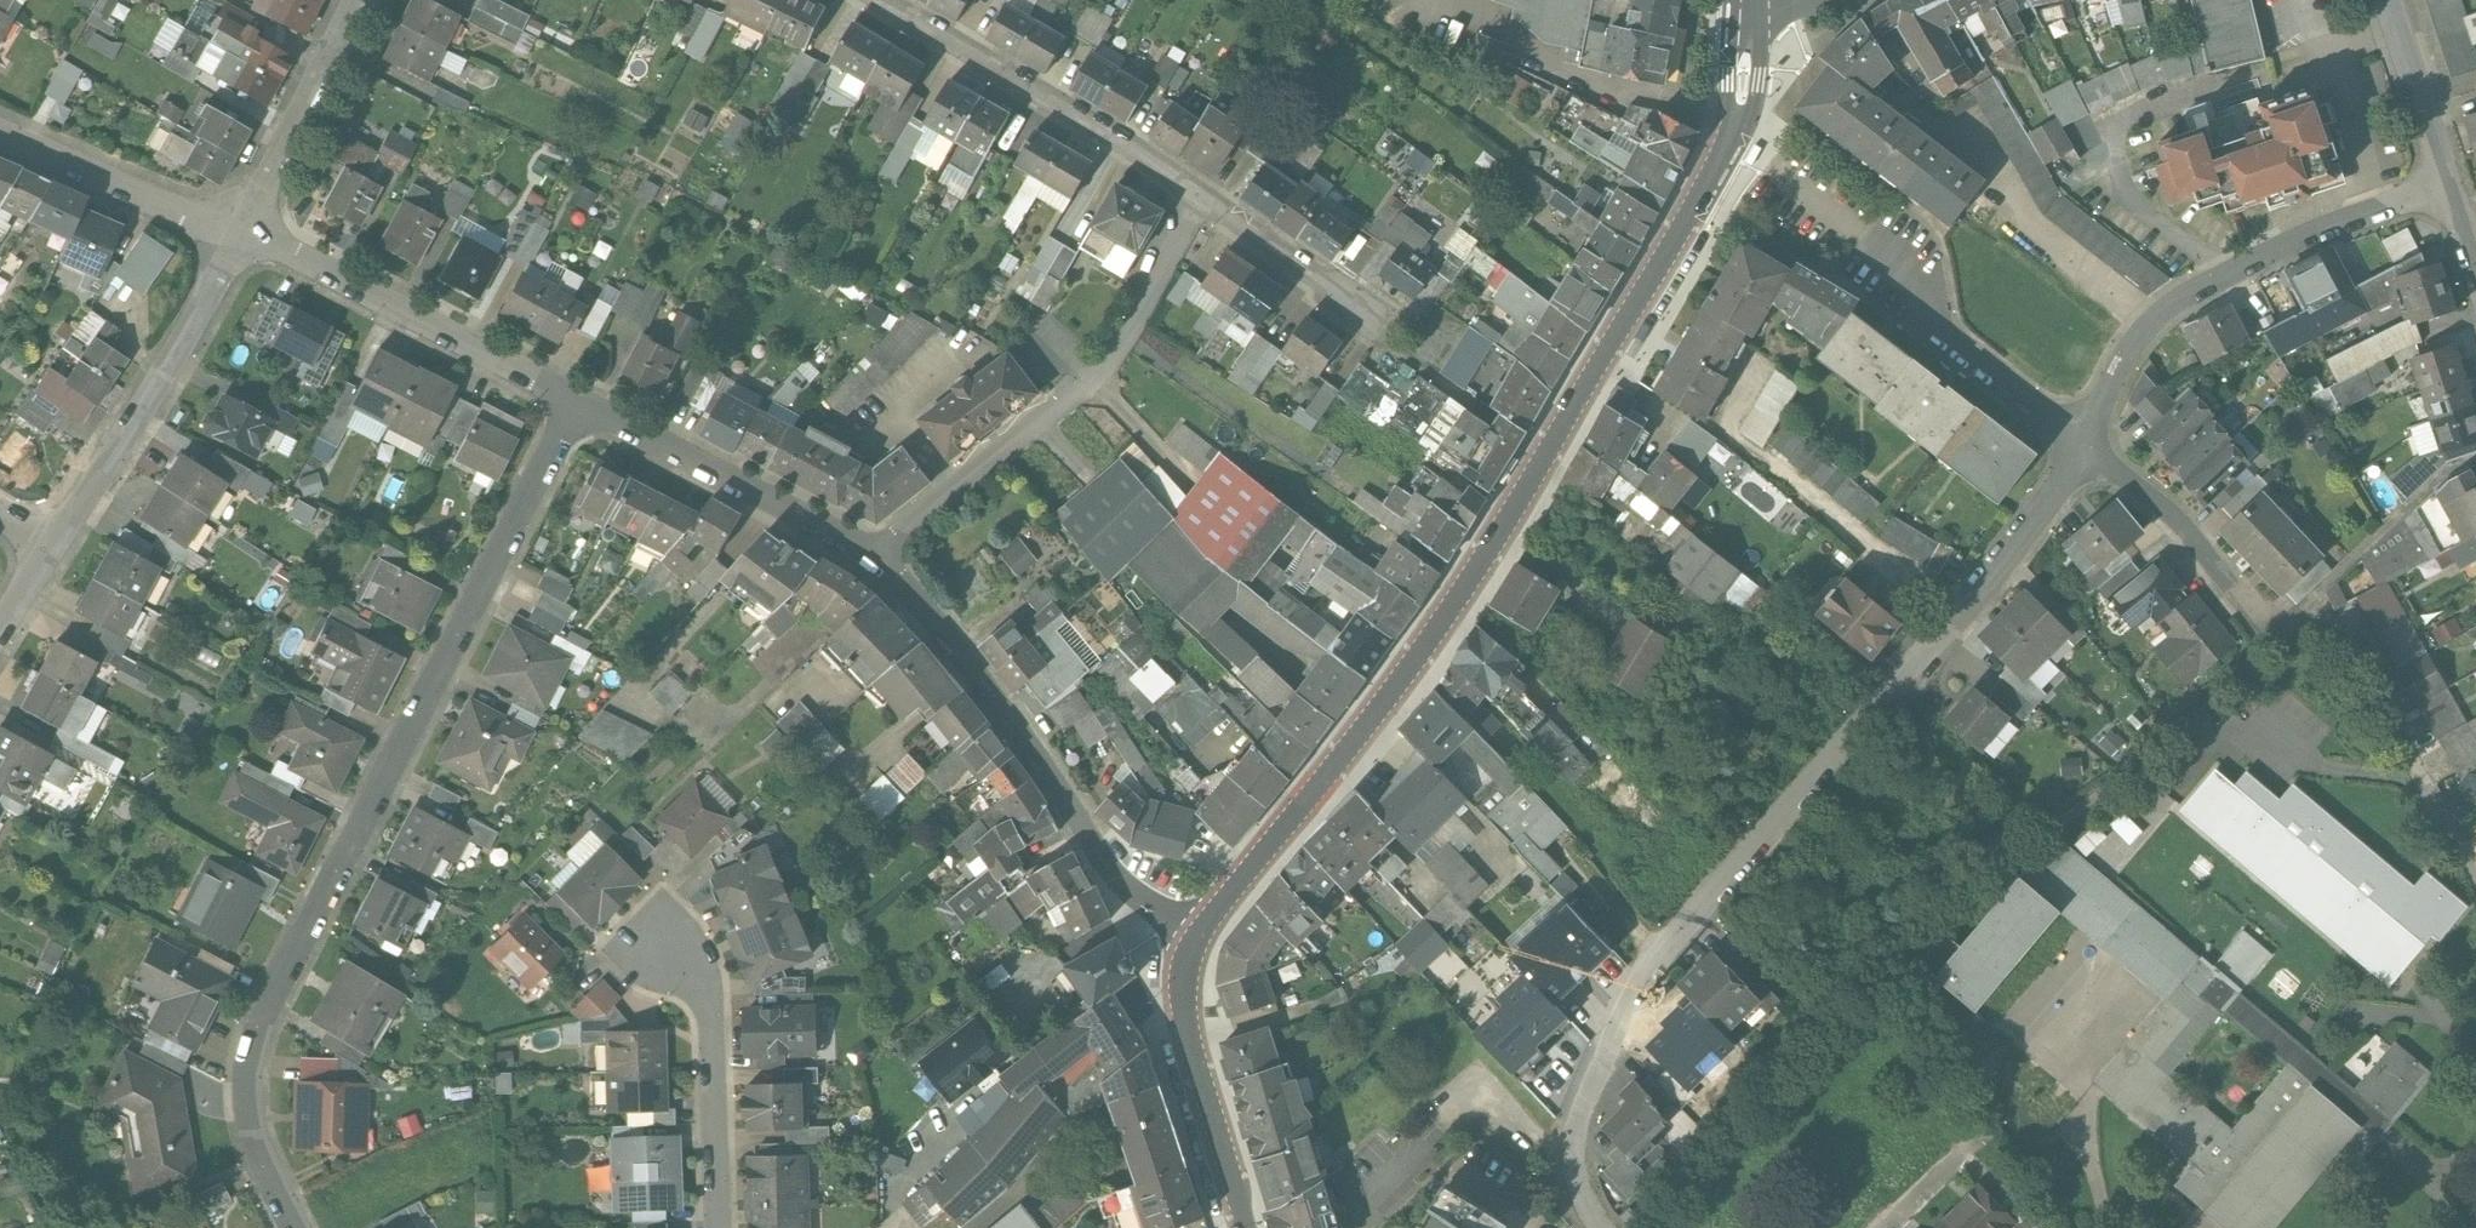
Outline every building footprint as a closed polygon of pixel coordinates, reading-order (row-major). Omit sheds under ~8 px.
[(5,17),(14,0),(0,0),(0,14),(5,17)] [(119,0),(96,0),(86,23),(105,31),(119,0)] [(313,0),(260,0),(255,11),(303,35),(319,3),(313,0)] [(397,28),(440,49),(456,16),(424,0),(411,0),(397,28)] [(475,9),(505,24),(522,32),(530,17),(495,0),(479,0),(475,9)] [(656,0),(676,10),(680,0),(657,0),(656,0)] [(769,31),(784,0),(733,0),(726,15),(767,34),(769,31)] [(808,0),(784,0),(769,31),(808,49),(827,9),(808,0)] [(929,6),(958,24),(972,0),(932,0),(929,6)] [(1016,57),(1050,0),(1038,0),(1028,17),(1008,5),(987,40),(1016,57)] [(1016,57),(1046,75),(1066,39),(1045,27),(1058,5),(1064,8),(1069,0),(1050,0),(1016,57)] [(1494,3),(1514,9),(1512,16),(1544,45),(1569,50),(1566,63),(1579,66),(1578,68),(1602,73),(1612,27),(1626,30),(1632,0),(1495,0),(1494,3)] [(1626,30),(1612,27),(1602,73),(1661,87),(1680,0),(1632,0),(1626,30)] [(1964,64),(1942,28),(1925,0),(1899,0),(1863,22),(1875,40),(1877,39),(1900,25),(1905,33),(1935,81),(1937,80),(1964,64)] [(1975,12),(1977,17),(1979,16),(1991,36),(1999,31),(2005,42),(2013,37),(1993,0),(1925,0),(1942,28),(1975,12)] [(2013,37),(2025,31),(2016,14),(2018,9),(2013,0),(1993,0),(2013,37)] [(2075,20),(2070,0),(2062,0),(2067,22),(2075,20)] [(2105,0),(2089,0),(2085,1),(2095,34),(2115,27),(2106,7),(2105,0)] [(2131,1),(2127,3),(2130,19),(2144,15),(2141,1),(2140,0),(2131,0),(2131,1)] [(2265,60),(2251,0),(2192,0),(2202,42),(2209,74),(2265,60)] [(2452,80),(2475,72),(2475,53),(2459,0),(2425,0),(2452,80)] [(227,4),(218,19),(218,20),(245,35),(254,19),(227,4)] [(1086,4),(1069,32),(1082,40),(1099,12),(1086,4)] [(709,11),(696,5),(693,11),(690,10),(679,32),(693,39),(709,11)] [(475,9),(468,23),(498,38),(505,24),(475,9)] [(725,19),(709,11),(693,39),(683,58),(699,67),(725,19)] [(1099,12),(1082,40),(1097,48),(1113,20),(1099,12)] [(199,38),(277,83),(290,60),(245,35),(218,20),(218,19),(217,18),(209,20),(199,38)] [(1875,40),(1863,22),(1839,44),(1825,62),(1831,67),(1832,66),(1869,94),(1881,80),(1893,68),(1875,40)] [(858,101),(863,93),(891,46),(853,24),(831,62),(850,73),(840,90),(858,101)] [(1905,33),(1900,25),(1877,39),(1891,60),(1901,54),(1893,40),(1905,33)] [(443,50),(440,49),(397,28),(381,61),(427,83),(443,50)] [(199,38),(184,30),(171,52),(195,66),(264,105),(277,83),(199,38)] [(2186,46),(2194,78),(2209,74),(2202,42),(2186,46)] [(2186,43),(2158,55),(2166,80),(2167,84),(2194,78),(2186,46),(2186,43)] [(925,66),(891,46),(863,93),(882,105),(867,130),(880,138),(895,112),(897,113),(909,93),(925,66)] [(195,66),(171,52),(162,68),(186,81),(195,66)] [(773,105),(786,112),(816,61),(803,53),(773,105)] [(1072,90),(1100,106),(1120,71),(1092,55),(1072,90)] [(2158,55),(2131,69),(2140,92),(2166,80),(2158,55)] [(43,93),(62,104),(82,69),(63,58),(43,93)] [(1168,58),(1153,82),(1165,90),(1180,65),(1168,58)] [(786,112),(781,120),(801,132),(820,100),(815,97),(831,69),(816,61),(786,112)] [(1974,79),(1964,64),(1937,80),(1945,95),(1974,79)] [(2129,64),(2102,77),(2115,104),(2140,92),(2131,69),(2129,64)] [(1798,108),(1881,172),(1914,128),(1869,94),(1832,66),(1831,67),(1798,108)] [(1149,88),(1120,71),(1100,106),(1129,123),(1149,88)] [(2102,77),(2077,89),(2090,116),(2115,104),(2102,77)] [(2029,140),(1993,78),(1949,103),(1957,116),(1979,104),(2045,216),(2149,296),(2172,280),(2061,195),(2044,165),(2029,140)] [(925,124),(956,142),(981,98),(950,80),(925,124)] [(2046,97),(2059,123),(2063,129),(2089,116),(2073,84),(2046,97)] [(2267,202),(2269,210),(2312,197),(2309,188),(2337,179),(2327,147),(2333,145),(2315,87),(2196,125),(2198,130),(2158,143),(2176,203),(2195,197),(2197,204),(2222,196),(2227,214),(2267,202)] [(439,88),(433,102),(463,114),(468,103),(439,88)] [(895,112),(880,138),(897,148),(911,123),(924,101),(909,93),(897,113),(895,112)] [(1011,116),(981,98),(956,142),(961,145),(949,167),(974,181),(1011,116)] [(165,103),(158,115),(175,125),(182,113),(165,103)] [(1179,156),(1183,151),(1198,128),(1201,122),(1174,104),(1151,137),(1179,156)] [(199,139),(234,159),(250,131),(206,106),(199,117),(206,121),(196,137),(199,139)] [(1209,107),(1201,122),(1198,128),(1183,151),(1214,173),(1235,143),(1253,118),(1251,117),(1236,106),(1226,119),(1209,107)] [(1253,118),(1235,143),(1247,151),(1268,121),(1255,112),(1251,117),(1253,118)] [(1615,135),(1621,123),(1597,112),(1590,126),(1603,133),(1610,133),(1615,135)] [(1613,139),(1639,151),(1643,145),(1683,167),(1701,133),(1660,112),(1648,135),(1621,123),(1615,135),(1613,139)] [(2475,152),(2475,116),(2465,119),(2475,152)] [(1268,121),(1247,151),(1261,161),(1282,131),(1268,121)] [(927,132),(911,123),(897,148),(880,176),(895,185),(927,132)] [(2059,123),(2029,140),(2044,165),(2074,148),(2063,129),(2059,123)] [(1571,142),(1626,177),(1634,161),(1630,155),(1581,126),(1571,142)] [(1881,172),(1952,226),(1985,182),(1914,128),(1881,172)] [(1031,206),(1044,183),(1065,148),(1037,131),(1016,167),(1031,175),(1018,198),(1031,206)] [(389,132),(377,153),(374,159),(376,160),(402,174),(417,147),(389,132)] [(234,159),(199,139),(195,147),(171,133),(160,152),(219,186),(234,159)] [(325,209),(358,226),(379,188),(365,180),(376,160),(374,159),(377,153),(345,136),(324,174),(339,182),(325,209)] [(1297,158),(1311,169),(1324,152),(1309,141),(1297,158)] [(1665,201),(1683,167),(1643,145),(1639,151),(1634,161),(1626,177),(1633,180),(1665,201)] [(1093,164),(1065,148),(1044,183),(1072,200),(1093,164)] [(1521,185),(1596,236),(1603,224),(1591,215),(1575,203),(1511,157),(1490,185),(1504,195),(1514,182),(1520,186),(1521,185)] [(0,161),(0,205),(21,169),(0,161)] [(1242,200),(1273,223),(1299,186),(1267,164),(1242,200)] [(50,183),(21,169),(0,205),(0,242),(10,227),(1,221),(7,212),(29,222),(50,183)] [(443,212),(457,219),(473,190),(455,180),(445,199),(443,212)] [(1641,246),(1665,201),(1633,180),(1625,195),(1621,193),(1619,198),(1606,191),(1601,199),(1591,215),(1603,224),(1641,246)] [(1302,182),(1299,186),(1273,223),(1299,241),(1322,207),(1328,199),(1302,182)] [(86,199),(50,183),(29,222),(67,240),(81,210),(86,199)] [(931,183),(914,211),(929,220),(946,192),(931,183)] [(1163,212),(1118,185),(1081,248),(1105,263),(1103,266),(1124,279),(1163,212)] [(1585,186),(1575,203),(1591,215),(1601,199),(1585,186)] [(1031,206),(1018,198),(1006,219),(1019,227),(1031,206)] [(1380,244),(1383,240),(1401,215),(1406,207),(1393,198),(1367,235),(1380,244)] [(440,221),(404,200),(379,247),(415,266),(440,221)] [(1504,212),(1525,228),(1534,216),(1513,200),(1504,212)] [(1354,230),(1322,207),(1299,241),(1330,263),(1354,230)] [(120,228),(81,210),(67,240),(58,261),(62,263),(65,258),(88,268),(85,274),(90,276),(94,277),(104,255),(108,258),(115,243),(114,241),(120,228)] [(1400,246),(1415,224),(1401,215),(1383,240),(1398,250),(1401,247),(1400,246)] [(519,216),(500,250),(516,258),(534,224),(519,216)] [(547,230),(534,224),(516,258),(529,265),(547,230)] [(1380,276),(1414,300),(1435,270),(1416,257),(1432,236),(1415,224),(1400,246),(1401,247),(1398,250),(1380,276)] [(1585,250),(1575,265),(1612,293),(1641,246),(1603,224),(1596,236),(1587,251),(1585,250)] [(1453,253),(1438,274),(1450,282),(1478,242),(1460,229),(1446,248),(1453,253)] [(2382,242),(2395,268),(2421,254),(2409,230),(2382,242)] [(500,258),(464,238),(441,279),(477,298),(500,258)] [(1047,275),(1064,245),(1050,238),(1033,267),(1047,275)] [(165,258),(141,241),(118,272),(143,290),(165,258)] [(1743,242),(1704,309),(1745,333),(1754,338),(1774,304),(1793,271),(1743,242)] [(1079,254),(1064,245),(1047,275),(1031,302),(1049,313),(1065,284),(1063,282),(1079,254)] [(1203,286),(1232,307),(1257,271),(1228,251),(1203,286)] [(2289,273),(2308,310),(2309,313),(2352,290),(2332,252),(2289,273)] [(0,266),(0,297),(1,298),(25,263),(8,253),(0,266)] [(2423,254),(2421,254),(2395,268),(2378,277),(2390,300),(2404,294),(2414,324),(2415,325),(2456,311),(2440,263),(2428,267),(2423,254)] [(120,267),(108,258),(104,255),(94,277),(90,276),(84,291),(99,297),(120,267)] [(1793,271),(1774,304),(1828,346),(1853,313),(1861,300),(1798,263),(1793,271)] [(1575,265),(1552,304),(1588,332),(1612,293),(1575,265)] [(1553,387),(1588,332),(1552,304),(1503,267),(1489,284),(1498,290),(1489,301),(1516,320),(1501,340),(1518,352),(1553,387)] [(1285,291),(1257,271),(1232,307),(1240,312),(1227,332),(1232,335),(1247,346),(1256,333),(1261,327),(1285,291)] [(1187,272),(1168,298),(1180,308),(1199,282),(1187,272)] [(503,312),(535,330),(554,294),(558,288),(543,280),(540,286),(523,276),(503,312)] [(2378,277),(2352,290),(2309,313),(2308,310),(2264,332),(2279,357),(2391,301),(2390,300),(2378,277)] [(585,310),(554,294),(535,330),(559,343),(568,327),(574,330),(585,310)] [(270,345),(289,308),(271,299),(252,337),(270,345)] [(2229,305),(2186,327),(2206,366),(2249,344),(2229,305)] [(1240,312),(1232,307),(1221,322),(1209,339),(1203,348),(1217,357),(1232,335),(1227,332),(1240,312)] [(296,377),(317,388),(344,335),(289,308),(270,345),(303,362),(296,377)] [(1704,309),(1679,350),(1721,375),(1745,333),(1704,309)] [(591,310),(579,333),(593,341),(606,318),(591,310)] [(1195,329),(1209,339),(1221,322),(1208,312),(1195,329)] [(683,313),(666,347),(680,354),(679,356),(683,358),(701,323),(683,313)] [(1818,359),(1879,406),(1914,360),(1853,313),(1828,346),(1818,359)] [(911,315),(879,346),(900,367),(939,330),(911,315)] [(1343,342),(1307,318),(1283,352),(1275,363),(1289,372),(1297,361),(1319,377),(1343,342)] [(105,324),(80,361),(112,382),(127,361),(107,348),(118,333),(105,324)] [(2422,344),(2415,325),(2414,324),(2327,361),(2339,385),(2360,374),(2384,362),(2410,348),(2422,344)] [(1488,329),(1483,337),(1490,342),(1493,344),(1498,336),(1488,329)] [(1474,369),(1490,342),(1483,337),(1473,330),(1444,376),(1464,390),(1477,370),(1474,369)] [(1256,333),(1247,346),(1236,363),(1239,365),(1227,381),(1240,388),(1271,344),(1256,333)] [(622,375),(659,394),(679,356),(680,354),(666,347),(643,335),(622,375)] [(1492,408),(1502,414),(1528,433),(1551,391),(1528,368),(1493,344),(1490,342),(1474,369),(1477,370),(1498,385),(1492,395),(1496,399),(1492,408)] [(1252,396),(1275,363),(1283,352),(1271,344),(1240,388),(1252,396)] [(879,346),(822,400),(842,420),(879,384),(881,386),(900,367),(879,346)] [(2413,361),(2423,392),(2465,378),(2454,347),(2413,361)] [(74,370),(80,361),(62,349),(56,358),(74,370)] [(387,427),(417,369),(378,349),(357,388),(329,444),(336,448),(355,411),(387,427)] [(1729,380),(1721,375),(1679,350),(1654,392),(1704,422),(1729,380)] [(1019,370),(1008,355),(971,383),(967,378),(954,388),(958,393),(921,421),(931,435),(931,436),(949,460),(962,450),(959,446),(973,434),(975,437),(995,422),(997,425),(1012,414),(1008,408),(1024,396),(1027,401),(1039,392),(1022,368),(1019,370)] [(1876,409),(1937,457),(1976,408),(1914,360),(1879,406),(1876,409)] [(84,425),(112,382),(80,361),(74,370),(64,384),(49,374),(36,393),(57,408),(84,425)] [(2384,362),(2360,374),(2367,389),(2391,376),(2384,362)] [(1390,423),(1436,455),(1467,410),(1424,377),(1408,397),(1360,364),(1341,392),(1337,397),(1385,431),(1390,423)] [(752,390),(767,402),(784,385),(775,376),(779,371),(774,366),(752,390)] [(417,369),(387,427),(426,447),(433,434),(453,396),(456,389),(417,369)] [(1802,386),(1779,369),(1754,409),(1740,434),(1764,449),(1802,386)] [(2150,434),(2171,456),(2211,419),(2213,416),(2193,394),(2179,408),(2144,372),(2130,400),(2157,428),(2150,434)] [(2423,392),(2433,421),(2474,407),(2465,378),(2423,392)] [(1337,397),(1341,392),(1327,381),(1305,410),(1300,407),(1291,420),(1312,433),(1337,397)] [(317,438),(329,444),(357,388),(345,382),(317,438)] [(759,411),(770,417),(780,405),(782,407),(785,407),(799,391),(794,386),(790,391),(784,385),(767,402),(759,411)] [(1616,387),(1583,448),(1632,486),(1644,472),(1621,456),(1625,451),(1631,455),(1641,442),(1635,438),(1648,420),(1633,410),(1637,402),(1616,387)] [(57,408),(36,393),(32,391),(14,415),(41,433),(57,408)] [(736,452),(738,449),(757,412),(726,395),(704,436),(736,452)] [(466,402),(453,396),(433,434),(446,441),(466,402)] [(233,406),(224,400),(216,415),(207,417),(205,424),(207,431),(254,457),(262,444),(273,451),(281,434),(254,419),(257,415),(255,414),(240,405),(233,406)] [(254,419),(281,434),(289,438),(299,420),(263,401),(255,414),(257,415),(254,419)] [(479,409),(466,402),(446,441),(460,448),(479,409)] [(523,423),(483,403),(479,409),(460,448),(453,460),(494,481),(523,423)] [(2474,407),(2433,421),(2443,450),(2475,439),(2475,412),(2474,407)] [(2037,455),(1976,408),(1937,457),(1999,505),(2037,455)] [(1491,494),(1496,485),(1478,467),(1495,450),(1485,441),(1492,428),(1467,410),(1436,455),(1491,494)] [(738,449),(773,467),(793,429),(770,417),(759,411),(758,411),(757,412),(738,449)] [(1524,439),(1528,433),(1502,414),(1497,421),(1492,428),(1485,441),(1495,450),(1478,467),(1496,485),(1524,439)] [(2168,459),(2188,480),(2229,443),(2231,441),(2211,419),(2171,456),(2168,459)] [(1691,422),(1671,446),(1697,467),(1716,439),(1691,422)] [(1863,524),(1881,504),(1787,423),(1769,443),(1863,524)] [(1352,556),(1183,424),(1167,444),(1208,476),(1187,504),(1157,470),(1142,482),(1209,557),(1247,585),(1283,537),(1338,576),(1352,556)] [(809,438),(793,429),(773,467),(873,522),(882,522),(930,483),(904,450),(882,466),(885,470),(879,475),(846,457),(850,450),(813,430),(809,438)] [(2249,464),(2229,443),(2188,480),(2186,483),(2206,504),(2214,497),(2235,477),(2249,464)] [(1640,492),(1632,486),(1583,448),(1562,486),(1595,512),(1613,482),(1615,492),(1630,503),(1640,492)] [(1632,486),(1640,492),(1668,514),(1681,498),(1695,509),(1712,489),(1661,449),(1644,472),(1632,486)] [(2447,465),(2443,450),(2416,459),(2427,483),(2447,465)] [(216,454),(206,470),(225,483),(224,485),(237,493),(251,472),(216,454)] [(182,455),(162,487),(204,515),(224,485),(225,483),(206,470),(182,455)] [(1122,459),(1054,516),(1110,583),(1128,565),(1166,603),(1200,632),(1231,606),(1287,646),(1325,662),(1332,652),(1269,605),(1247,585),(1209,557),(1142,482),(1122,459)] [(2404,505),(2427,483),(2416,459),(2388,480),(2404,505)] [(604,527),(606,523),(628,480),(596,463),(570,510),(604,527)] [(1469,529),(1486,502),(1470,489),(1464,497),(1425,468),(1409,489),(1418,493),(1421,495),(1435,504),(1469,529)] [(2438,489),(2446,504),(2475,489),(2475,482),(2469,469),(2451,477),(2438,489)] [(2224,508),(2235,520),(2263,494),(2265,495),(2272,489),(2260,475),(2245,489),(2224,508)] [(2235,477),(2214,497),(2224,508),(2245,489),(2235,477)] [(606,523),(638,539),(661,496),(628,480),(606,523)] [(1354,502),(1402,537),(1412,544),(1416,538),(1413,537),(1435,504),(1421,495),(1418,493),(1415,498),(1397,486),(1385,505),(1363,490),(1354,502)] [(184,547),(204,515),(162,487),(141,521),(161,534),(183,548),(184,547)] [(2450,549),(2475,535),(2475,489),(2446,504),(2438,489),(2399,525),(2362,561),(2378,587),(2387,583),(2450,549)] [(1681,524),(1668,514),(1640,492),(1630,503),(1626,509),(1667,541),(1681,524)] [(2225,530),(2255,562),(2293,526),(2265,495),(2263,494),(2235,520),(2225,530)] [(686,530),(691,534),(702,517),(661,496),(638,539),(634,548),(660,561),(686,530)] [(712,499),(702,517),(691,534),(691,535),(695,538),(721,553),(742,516),(712,499)] [(1416,538),(1449,561),(1469,529),(1435,504),(1413,537),(1416,538)] [(2112,508),(2064,547),(2088,576),(2089,577),(2103,566),(2137,538),(2125,524),(2127,520),(2128,513),(2125,509),(2122,506),(2116,505),(2112,508)] [(1941,545),(1893,517),(1879,540),(1939,575),(1954,551),(1941,543),(1941,545)] [(2323,557),(2293,526),(2255,562),(2285,593),(2287,592),(2322,559),(2323,557)] [(686,530),(660,561),(617,612),(620,616),(624,612),(628,616),(669,568),(673,572),(669,577),(675,582),(691,563),(681,556),(695,538),(691,535),(691,534),(686,530)] [(799,594),(821,563),(802,550),(801,552),(785,540),(783,543),(768,531),(732,571),(722,581),(746,598),(747,596),(760,605),(761,603),(777,614),(799,594)] [(184,547),(183,548),(161,534),(152,546),(177,562),(185,567),(194,553),(184,547)] [(2450,549),(2456,562),(2475,551),(2475,535),(2450,549)] [(1670,570),(1673,573),(1704,597),(1711,603),(1713,601),(1743,627),(1768,594),(1696,536),(1670,570)] [(1366,565),(1420,605),(1440,574),(1408,550),(1412,544),(1402,537),(1384,564),(1372,555),(1366,565)] [(141,539),(133,553),(158,567),(157,568),(170,575),(177,562),(152,546),(141,539)] [(1016,574),(1036,560),(1021,539),(1002,553),(1016,574)] [(115,544),(95,581),(138,604),(157,568),(158,567),(133,553),(115,544)] [(386,546),(379,560),(418,579),(424,566),(386,546)] [(1332,652),(1366,678),(1420,605),(1366,565),(1352,556),(1338,576),(1326,592),(1358,615),(1342,637),(1280,589),(1269,605),(1332,652)] [(722,581),(732,571),(718,558),(690,592),(702,604),(722,581)] [(838,632),(876,596),(851,576),(823,559),(821,563),(799,594),(811,602),(826,611),(820,617),(838,632)] [(2333,572),(2322,559),(2287,592),(2299,604),(2333,572)] [(357,603),(416,632),(438,589),(418,579),(379,560),(357,603)] [(2143,575),(2112,600),(2114,602),(2114,609),(2121,619),(2128,619),(2134,627),(2151,613),(2179,590),(2183,587),(2161,560),(2143,575)] [(2112,600),(2143,575),(2132,561),(2113,577),(2098,590),(2109,603),(2112,600)] [(1561,589),(1517,563),(1492,607),(1534,633),(1561,589)] [(2113,577),(2103,566),(2089,577),(2088,576),(2079,583),(2089,597),(2098,590),(2113,577)] [(542,592),(564,605),(572,590),(570,589),(569,580),(547,569),(537,590),(542,592)] [(1673,573),(1644,622),(1633,616),(1612,652),(1578,632),(1567,651),(1642,698),(1692,615),(1731,644),(1741,631),(1701,600),(1704,597),(1673,573)] [(121,636),(138,604),(95,581),(78,614),(96,624),(120,637),(121,636)] [(1819,617),(1870,660),(1899,625),(1848,582),(1819,617)] [(1043,615),(1051,625),(1064,615),(1055,604),(1066,596),(1055,583),(1044,592),(1039,586),(1027,596),(1043,615)] [(2336,583),(2326,594),(2335,611),(2348,604),(2336,583)] [(2387,583),(2378,587),(2357,599),(2377,635),(2407,619),(2387,583)] [(2189,602),(2179,590),(2151,613),(2161,626),(2166,622),(2165,621),(2189,602)] [(542,592),(535,607),(557,619),(564,605),(542,592)] [(2004,615),(2006,617),(2045,656),(2064,637),(2066,636),(2050,620),(2051,619),(2045,614),(2047,611),(2028,592),(2004,615)] [(801,619),(811,602),(799,594),(777,614),(745,644),(755,654),(764,645),(767,649),(801,619)] [(877,682),(923,643),(876,596),(838,632),(822,647),(866,692),(877,682)] [(2234,646),(2195,597),(2189,602),(2165,621),(2166,622),(2179,638),(2160,653),(2186,685),(2234,646)] [(2076,608),(2079,622),(2095,619),(2093,605),(2076,608)] [(335,607),(328,621),(364,639),(371,626),(335,607)] [(528,621),(557,636),(558,637),(565,623),(557,619),(535,607),(528,621)] [(2063,607),(2051,619),(2050,620),(2066,636),(2064,637),(2075,647),(2087,635),(2063,607)] [(979,647),(998,669),(1028,645),(1051,625),(1043,615),(1020,634),(1010,622),(979,647)] [(2047,658),(2045,656),(2006,617),(1983,640),(2002,660),(2005,657),(2012,664),(2027,678),(2029,676),(2047,658)] [(2427,654),(2407,619),(2377,635),(2397,670),(2427,654)] [(364,639),(328,621),(315,645),(340,658),(324,690),(353,705),(375,715),(403,659),(364,639)] [(96,624),(88,639),(114,653),(122,637),(121,636),(120,637),(96,624)] [(1062,638),(1051,625),(1028,645),(1036,655),(1046,647),(1052,647),(1062,638)] [(551,649),(508,627),(484,676),(518,692),(531,699),(532,697),(542,676),(557,684),(568,661),(569,659),(551,650),(551,649)] [(1225,713),(1209,696),(1140,627),(1098,669),(1140,722),(1155,708),(1193,748),(1225,713)] [(1487,696),(1493,701),(1499,693),(1519,661),(1479,627),(1455,663),(1490,693),(1487,696)] [(557,636),(551,649),(551,650),(569,659),(568,661),(584,669),(591,655),(558,637),(557,636)] [(88,639),(80,654),(96,662),(95,664),(105,669),(114,653),(88,639)] [(57,642),(40,674),(78,695),(95,664),(96,662),(80,654),(57,642)] [(933,717),(964,692),(923,643),(877,682),(905,720),(924,707),(933,717)] [(1295,703),(1300,696),(1260,657),(1254,663),(1240,652),(1232,661),(1211,643),(1208,647),(1270,707),(1291,700),(1295,703)] [(1036,655),(1028,645),(998,669),(1017,692),(1047,667),(1036,655)] [(1300,696),(1334,720),(1366,678),(1332,652),(1325,662),(1300,696)] [(2448,689),(2427,654),(2397,670),(2376,681),(2397,716),(2417,705),(2448,689)] [(1490,693),(1455,663),(1436,692),(1468,724),(1481,712),(1477,708),(1487,696),(1490,693)] [(2027,678),(2012,664),(2000,676),(2003,679),(2025,697),(2037,685),(2029,676),(2027,678)] [(1031,688),(1047,708),(1068,689),(1052,670),(1031,688)] [(693,694),(671,672),(649,694),(672,716),(693,694)] [(94,704),(78,695),(40,674),(21,709),(62,731),(75,738),(76,736),(94,704)] [(2036,707),(2025,697),(2003,679),(1991,694),(2024,722),(2036,707)] [(1109,736),(1094,714),(1075,683),(1068,689),(1047,708),(1065,732),(1076,723),(1091,748),(1109,736)] [(1255,744),(1290,779),(1312,750),(1280,722),(1259,703),(1248,713),(1231,696),(1228,698),(1218,688),(1209,696),(1225,713),(1255,744)] [(2468,724),(2448,689),(2417,705),(2438,740),(2468,724)] [(353,705),(324,690),(318,702),(347,717),(353,705)] [(2008,718),(1974,691),(1946,724),(1980,752),(2008,718)] [(518,692),(512,704),(539,719),(546,704),(532,697),(531,699),(518,692)] [(958,748),(987,721),(964,692),(933,717),(958,748)] [(1468,724),(1436,692),(1401,730),(1421,751),(1437,767),(1461,742),(1499,784),(1512,771),(1500,757),(1468,724)] [(1505,697),(1499,693),(1493,701),(1527,736),(1538,725),(1510,696),(1505,697)] [(1334,720),(1300,696),(1295,703),(1280,722),(1312,750),(1334,720)] [(439,763),(483,785),(501,750),(518,759),(532,733),(504,719),(470,701),(439,763)] [(1562,702),(1538,725),(1527,736),(1641,852),(1679,817),(1562,702)] [(512,704),(504,719),(532,733),(539,719),(512,704)] [(778,723),(804,751),(824,732),(798,704),(778,723)] [(306,778),(335,792),(361,740),(292,705),(281,729),(304,740),(291,767),(289,769),(306,778)] [(1109,736),(1127,766),(1148,797),(1148,799),(1160,803),(1165,792),(1108,705),(1094,714),(1109,736)] [(602,711),(579,739),(625,762),(653,735),(602,711)] [(1512,746),(1481,712),(1468,724),(1500,757),(1512,746)] [(989,776),(1014,756),(987,721),(958,748),(966,757),(977,770),(981,766),(989,776)] [(2468,724),(2438,740),(2457,775),(2475,765),(2475,739),(2468,724)] [(0,730),(0,791),(4,793),(25,804),(26,803),(40,776),(64,789),(74,770),(0,730)] [(75,738),(62,731),(55,744),(108,772),(115,757),(76,736),(75,738)] [(1233,778),(1268,806),(1290,779),(1255,744),(1252,747),(1255,749),(1232,776),(1233,778)] [(966,757),(958,748),(929,776),(938,785),(966,757)] [(1437,767),(1421,751),(1374,811),(1397,836),(1451,894),(1466,910),(1490,887),(1459,853),(1477,838),(1455,815),(1468,801),(1437,767)] [(884,777),(903,797),(927,774),(908,754),(884,777)] [(981,818),(1030,777),(1014,756),(989,776),(997,785),(970,808),(981,818)] [(289,769),(291,767),(278,760),(270,776),(293,788),(300,791),(306,778),(289,769)] [(2220,763),(2184,806),(2394,982),(2438,929),(2443,933),(2470,900),(2429,866),(2418,880),(2298,780),(2285,795),(2252,767),(2240,780),(2220,763)] [(1139,816),(1148,799),(1148,797),(1127,766),(1116,779),(1122,784),(1098,812),(1131,841),(1130,844),(1132,844),(1139,816)] [(1567,828),(1512,771),(1499,784),(1475,806),(1529,865),(1541,853),(1567,828)] [(267,774),(259,788),(286,802),(293,788),(270,776),(267,774)] [(259,788),(235,776),(222,802),(272,828),(259,854),(294,872),(321,820),(286,802),(259,788)] [(884,777),(854,805),(875,826),(904,798),(903,797),(884,777)] [(992,869),(1012,853),(1060,831),(1047,807),(1048,806),(1030,777),(981,818),(953,843),(962,852),(957,857),(968,869),(983,856),(992,869)] [(1203,807),(1219,792),(1206,778),(1190,793),(1203,807)] [(1268,806),(1233,778),(1219,792),(1203,807),(1196,813),(1234,847),(1268,806)] [(428,798),(455,811),(461,798),(435,785),(428,798)] [(697,785),(657,823),(691,857),(730,821),(697,785)] [(1329,821),(1374,867),(1389,883),(1407,867),(1387,845),(1397,836),(1374,811),(1355,791),(1347,800),(1349,801),(1329,821)] [(7,811),(24,820),(32,806),(26,803),(25,804),(4,793),(0,801),(0,807),(7,811)] [(1139,816),(1132,844),(1181,857),(1193,813),(1160,803),(1148,799),(1139,816)] [(391,854),(445,882),(467,839),(468,837),(462,834),(413,809),(391,854)] [(469,819),(462,834),(468,837),(467,839),(489,850),(498,833),(469,819)] [(567,855),(581,869),(605,844),(622,861),(633,850),(620,838),(602,820),(567,855)] [(1305,847),(1337,880),(1347,891),(1374,867),(1329,821),(1305,847)] [(711,858),(718,874),(744,863),(742,857),(747,855),(744,847),(757,835),(754,828),(746,825),(711,858)] [(620,838),(633,850),(644,862),(654,851),(630,827),(620,838)] [(2395,1043),(2355,1090),(2240,992),(2275,951),(2245,925),(2209,967),(2055,836),(1935,977),(1976,1011),(2060,913),(2165,1002),(2095,1083),(2192,1165),(2174,1186),(2224,1227),(2276,1227),(2328,1167),(2345,1181),(2434,1076),(2395,1043)] [(605,844),(581,869),(617,905),(641,880),(622,861),(605,844)] [(724,921),(729,934),(795,907),(769,846),(747,855),(742,857),(744,863),(718,874),(712,876),(729,919),(724,921)] [(1282,876),(1312,910),(1337,880),(1305,847),(1282,876)] [(1074,852),(1029,877),(1031,879),(1046,904),(1051,912),(1062,905),(1062,904),(1094,888),(1094,887),(1074,852)] [(1012,853),(992,869),(999,880),(1020,864),(1012,853)] [(1541,853),(1529,865),(1547,883),(1559,871),(1541,853)] [(177,921),(232,949),(258,898),(247,892),(251,883),(241,878),(207,861),(177,921)] [(999,880),(992,869),(947,903),(967,926),(976,919),(1031,879),(1029,877),(1020,864),(999,880)] [(247,892),(258,898),(268,903),(279,881),(247,865),(241,878),(251,883),(247,892)] [(592,930),(617,905),(581,869),(555,894),(583,921),(592,930)] [(1564,874),(1552,887),(1566,899),(1578,886),(1564,874)] [(1259,905),(1288,939),(1310,962),(1321,952),(1306,936),(1323,920),(1312,910),(1282,876),(1259,905)] [(1031,879),(976,919),(992,941),(1012,932),(1046,904),(1031,879)] [(355,924),(404,949),(424,908),(425,906),(403,895),(404,893),(377,880),(355,924)] [(410,881),(404,893),(403,895),(425,906),(424,908),(429,910),(437,895),(410,881)] [(1062,904),(1062,905),(1070,920),(1078,937),(1079,938),(1112,920),(1096,886),(1094,887),(1094,888),(1062,904)] [(573,932),(583,921),(555,894),(545,904),(573,932)] [(1451,894),(1424,920),(1444,943),(1473,917),(1466,910),(1451,894)] [(1352,896),(1338,908),(1348,919),(1361,908),(1352,896)] [(1220,987),(1265,972),(1272,969),(1270,963),(1288,939),(1259,905),(1228,941),(1220,964),(1220,987)] [(814,953),(795,907),(729,934),(749,981),(786,965),(814,953)] [(1611,949),(1572,907),(1559,920),(1555,916),(1525,944),(1528,948),(1514,961),(1527,975),(1553,1003),(1611,949)] [(490,949),(530,989),(563,957),(523,916),(490,949)] [(1078,937),(1070,920),(1060,925),(1069,942),(1078,937)] [(1424,920),(1396,946),(1442,997),(1452,988),(1445,980),(1451,974),(1436,958),(1448,947),(1444,943),(1424,920)] [(1119,937),(1067,966),(1090,997),(1088,1000),(1084,1004),(1090,1010),(1090,1011),(1112,994),(1137,975),(1119,937)] [(154,1028),(193,1048),(223,990),(195,976),(199,967),(160,947),(141,985),(168,999),(154,1028)] [(206,952),(199,967),(195,976),(223,990),(234,966),(206,952)] [(1731,972),(1714,954),(1679,988),(1695,1004),(1726,1036),(1736,1027),(1736,1023),(1756,1003),(1757,1002),(1737,981),(1730,973),(1731,972)] [(786,965),(749,981),(755,996),(785,995),(801,995),(800,977),(790,977),(786,965)] [(327,1032),(362,1052),(363,1050),(384,1015),(386,1017),(399,994),(351,966),(330,1001),(328,1000),(314,1024),(327,1032)] [(1749,969),(1737,981),(1757,1002),(1756,1003),(1767,1014),(1780,1002),(1749,969)] [(1265,972),(1220,987),(1230,1019),(1276,1003),(1265,972)] [(1570,1021),(1553,1003),(1527,975),(1499,1001),(1506,1009),(1477,1036),(1519,1081),(1546,1056),(1532,1041),(1539,1035),(1546,1043),(1570,1021)] [(605,1016),(614,1007),(619,1002),(600,983),(572,1011),(582,1022),(605,1016)] [(1323,997),(1312,1001),(1316,1015),(1344,1002),(1336,989),(1323,997)] [(1090,1010),(1052,1040),(1072,1066),(1049,1083),(1055,1090),(1101,1058),(1113,1076),(1148,1048),(1112,994),(1090,1011),(1090,1010)] [(785,995),(785,1010),(814,1009),(814,995),(801,995),(785,995)] [(1726,1036),(1695,1004),(1684,1014),(1679,1009),(1664,1023),(1669,1028),(1649,1047),(1669,1068),(1690,1089),(1735,1046),(1726,1036)] [(608,1035),(630,1034),(630,1026),(614,1007),(605,1016),(582,1022),(579,1022),(579,1045),(608,1044),(608,1035)] [(785,1010),(747,1011),(748,1056),(757,1056),(786,1055),(816,1054),(814,1009),(785,1010)] [(976,1024),(924,1064),(953,1100),(976,1081),(979,1084),(993,1073),(991,1070),(1004,1060),(976,1024)] [(1233,1080),(1279,1066),(1281,1065),(1270,1030),(1223,1044),(1228,1061),(1223,1062),(1229,1081),(1233,1080)] [(362,1052),(327,1032),(320,1045),(335,1053),(357,1067),(365,1051),(363,1050),(362,1052)] [(608,1044),(609,1074),(663,1073),(662,1034),(630,1034),(608,1035),(608,1044)] [(1003,1078),(1014,1092),(1023,1104),(1049,1083),(1072,1066),(1052,1040),(1003,1078)] [(145,1043),(136,1060),(180,1082),(188,1065),(145,1043)] [(1110,1103),(1160,1086),(1148,1048),(1113,1076),(1103,1084),(1110,1103)] [(511,1052),(495,1054),(498,1072),(514,1069),(511,1052)] [(357,1067),(335,1053),(334,1086),(364,1087),(364,1089),(378,1090),(378,1079),(357,1067)] [(126,1137),(134,1191),(194,1181),(180,1082),(136,1060),(125,1055),(100,1102),(129,1117),(133,1136),(126,1137)] [(758,1070),(785,1070),(786,1069),(786,1055),(757,1056),(758,1070)] [(925,1186),(945,1210),(959,1227),(961,1227),(1006,1191),(1077,1113),(1103,1084),(1113,1076),(1101,1058),(1055,1090),(1049,1083),(1023,1104),(1014,1092),(970,1143),(925,1186)] [(1288,1137),(1309,1121),(1312,1119),(1301,1105),(1295,1081),(1286,1084),(1279,1066),(1233,1080),(1245,1121),(1242,1121),(1246,1138),(1250,1137),(1257,1161),(1284,1152),(1291,1148),(1288,1137)] [(1690,1089),(1669,1068),(1655,1081),(1676,1103),(1683,1109),(1697,1095),(1690,1089)] [(785,1070),(785,1084),(807,1083),(807,1085),(819,1084),(819,1069),(786,1069),(785,1070)] [(664,1109),(663,1073),(609,1074),(608,1074),(609,1111),(664,1109)] [(511,1075),(495,1075),(495,1095),(511,1094),(511,1075)] [(1657,1111),(1662,1116),(1676,1103),(1655,1081),(1650,1076),(1639,1086),(1653,1100),(1651,1102),(1658,1109),(1657,1111)] [(1639,1086),(1635,1082),(1621,1096),(1629,1104),(1603,1130),(1619,1147),(1631,1160),(1669,1124),(1662,1116),(1657,1111),(1658,1109),(1651,1102),(1653,1100),(1639,1086)] [(750,1108),(808,1106),(807,1085),(807,1083),(785,1084),(749,1085),(750,1108)] [(1103,1084),(1077,1113),(1110,1103),(1103,1084)] [(297,1148),(362,1150),(364,1089),(364,1087),(334,1086),(299,1085),(297,1148)] [(1138,1185),(1187,1168),(1160,1086),(1110,1103),(1138,1185)] [(808,1106),(750,1108),(750,1131),(787,1130),(808,1129),(808,1127),(808,1106)] [(1284,1152),(1257,1161),(1272,1210),(1281,1207),(1322,1182),(1326,1179),(1316,1162),(1320,1160),(1309,1121),(1288,1137),(1291,1148),(1284,1152)] [(612,1141),(617,1147),(622,1141),(641,1141),(652,1150),(654,1150),(653,1141),(642,1141),(642,1127),(612,1127),(612,1141)] [(808,1129),(787,1130),(787,1144),(790,1144),(830,1143),(830,1127),(808,1127),(808,1129)] [(617,1147),(613,1151),(614,1201),(624,1209),(631,1209),(664,1208),(668,1208),(677,1198),(677,1162),(670,1157),(670,1149),(654,1150),(652,1150),(641,1141),(622,1141),(617,1147)] [(760,1145),(760,1159),(791,1159),(790,1144),(787,1144),(760,1145)] [(1645,1174),(1631,1160),(1619,1147),(1608,1157),(1614,1163),(1603,1173),(1630,1200),(1641,1190),(1635,1183),(1645,1174)] [(752,1160),(753,1207),(806,1205),(805,1158),(791,1159),(760,1159),(752,1160)] [(1138,1185),(1097,1199),(1104,1220),(1113,1217),(1117,1227),(1174,1227),(1204,1218),(1187,1168),(1138,1185)] [(1272,1210),(1265,1213),(1269,1227),(1336,1227),(1322,1182),(1281,1207),(1272,1210)] [(199,1192),(205,1209),(230,1199),(223,1183),(199,1192)] [(1040,1209),(1055,1227),(1058,1227),(1086,1203),(1069,1183),(1040,1209)] [(1988,1199),(2012,1224),(2011,1225),(2014,1227),(2036,1227),(2041,1223),(2003,1185),(1988,1199)] [(925,1186),(904,1205),(922,1227),(945,1210),(925,1186)] [(1978,1190),(1940,1227),(1942,1227),(2008,1227),(2011,1225),(2012,1224),(1988,1199),(1978,1190)] [(493,1193),(476,1193),(476,1214),(493,1214),(493,1193)] [(1449,1193),(1427,1227),(1499,1227),(1500,1227),(1449,1193)] [(411,1223),(427,1215),(420,1202),(380,1222),(383,1227),(400,1227),(411,1223)] [(806,1205),(753,1207),(753,1227),(807,1227),(806,1205)] [(995,1227),(1039,1227),(1022,1206),(995,1227)] [(664,1223),(664,1208),(631,1209),(632,1223),(634,1223),(664,1223)]
